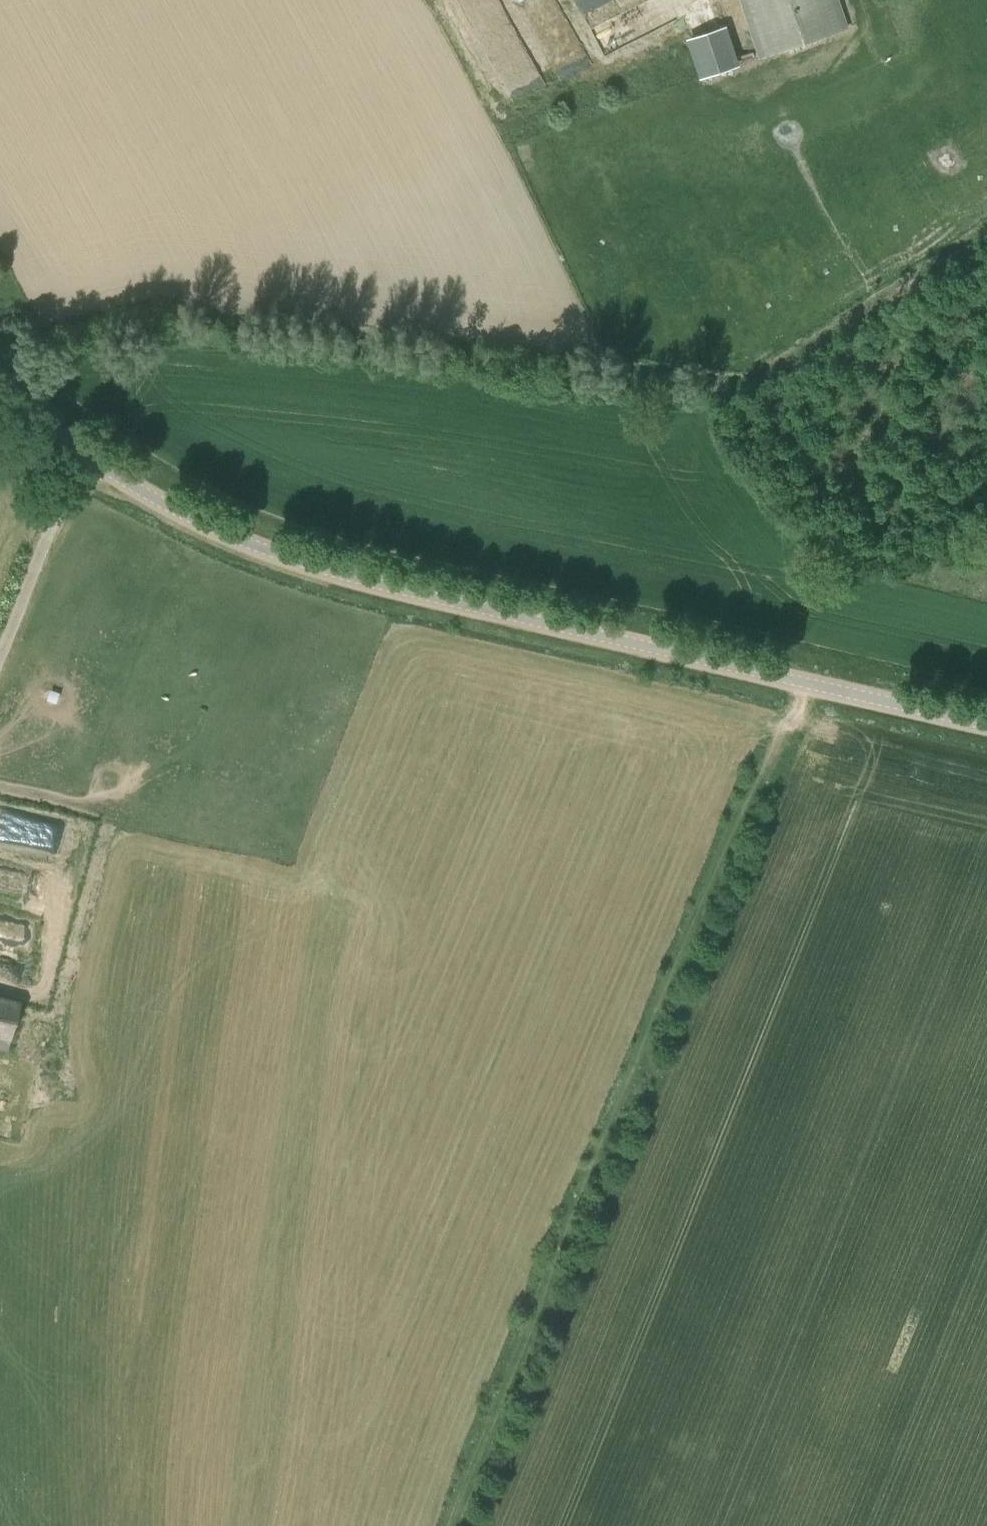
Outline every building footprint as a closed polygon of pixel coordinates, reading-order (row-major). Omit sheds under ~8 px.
[(839,0),(744,0),(762,55),(848,27),(839,0)] [(721,29),(691,39),(704,77),(734,67),(721,29)] [(581,43),(551,57),(561,78),(591,65),(581,43)] [(0,997),(0,1050),(7,1051),(20,1001),(0,997)]
